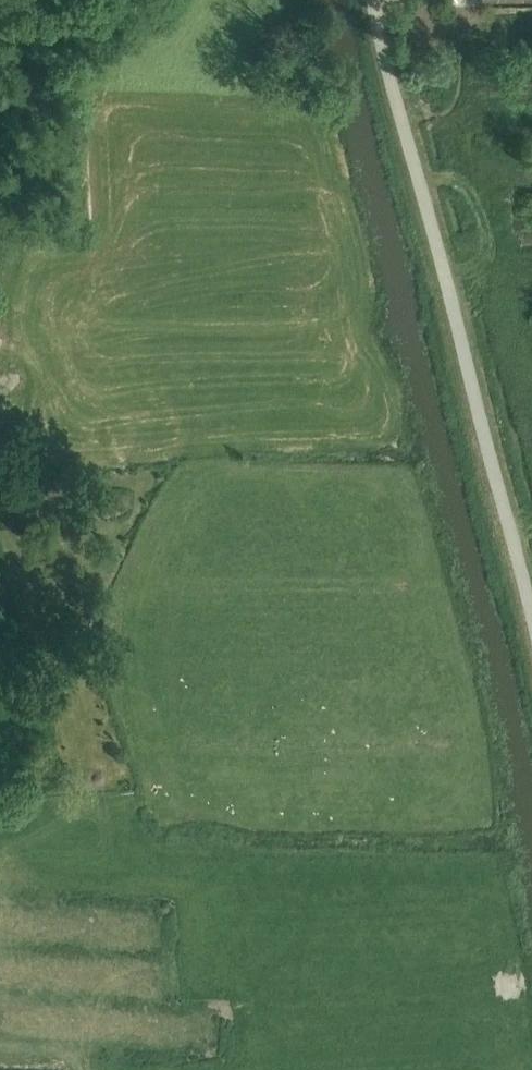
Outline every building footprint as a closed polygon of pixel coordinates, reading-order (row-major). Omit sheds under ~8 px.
[(36,496),(48,496),(47,483),(35,484),(36,496)]
